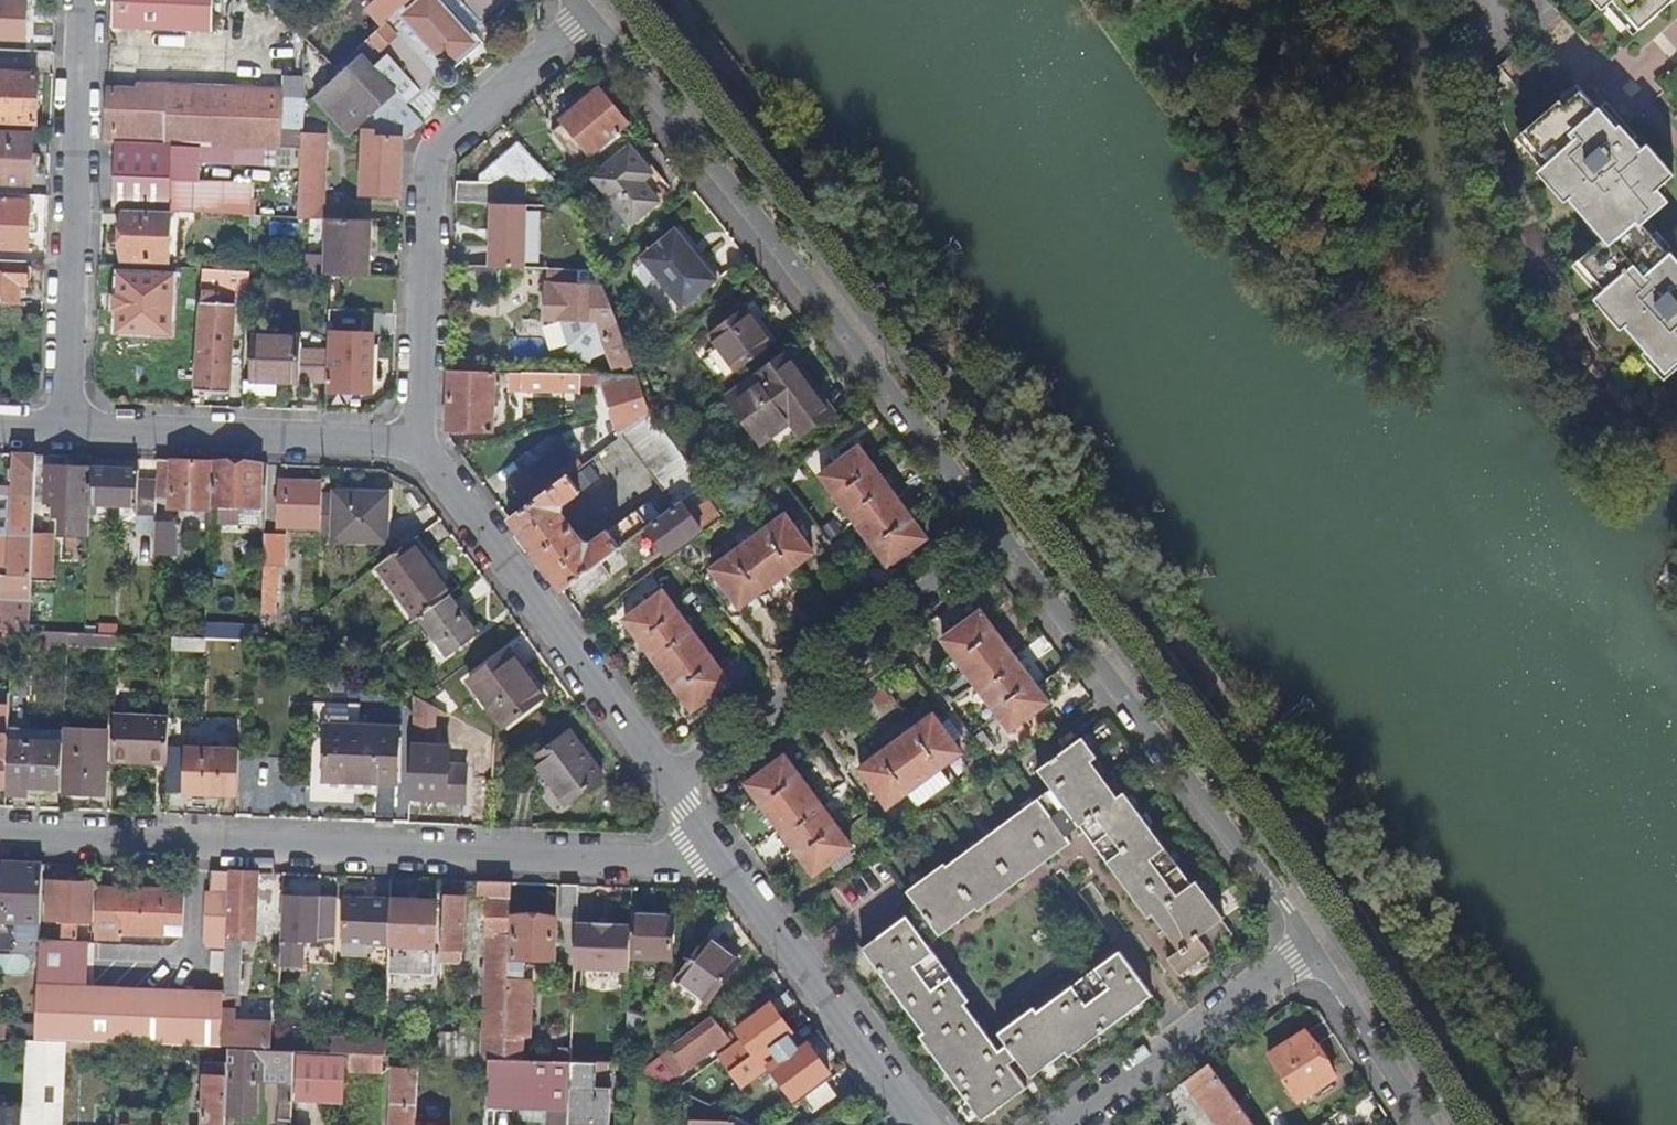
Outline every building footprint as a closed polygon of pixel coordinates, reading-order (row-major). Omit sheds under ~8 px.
[(25,41),(27,0),(0,0),(0,40),(25,41)] [(213,0),(116,0),(115,30),(212,33),(213,0)] [(290,1),(289,0),(267,0),(280,12),(290,1)] [(387,25),(371,39),(377,45),(317,99),(351,137),(363,126),(365,129),(378,130),(378,138),(405,140),(408,139),(410,139),(426,125),(408,105),(404,99),(408,95),(413,101),(440,76),(448,86),(455,85),(460,81),(459,75),(456,71),(451,65),(475,43),(437,0),(427,0),(416,10),(410,4),(391,21),(396,27),(392,31),(387,25)] [(415,0),(372,0),(391,21),(410,4),(415,0)] [(410,4),(416,10),(427,0),(415,0),(410,4)] [(460,0),(437,0),(475,43),(451,65),(456,71),(485,44),(481,38),(489,31),(482,23),(460,0)] [(482,23),(506,0),(460,0),(482,23)] [(1625,8),(1622,12),(1639,32),(1675,1),(1675,0),(1617,0),(1625,8)] [(10,129),(10,123),(37,124),(39,75),(27,75),(27,68),(4,67),(4,74),(0,74),(0,129),(10,129)] [(116,212),(126,213),(172,214),(252,217),(254,186),(201,185),(202,147),(274,149),(273,167),(303,169),(306,136),(307,102),(286,101),(287,78),(265,77),(264,82),(264,90),(240,89),(140,85),(140,93),(109,92),(107,143),(119,144),(116,212)] [(241,81),(240,89),(264,90),(264,82),(241,81)] [(628,125),(599,90),(562,120),(565,125),(555,133),(578,162),(589,153),(591,155),(628,125)] [(1604,239),(1578,262),(1596,282),(1599,279),(1607,289),(1600,296),(1618,316),(1620,314),(1627,322),(1625,324),(1666,370),(1676,361),(1676,267),(1640,224),(1663,204),(1656,195),(1672,180),(1653,158),(1643,166),(1627,148),(1630,145),(1619,132),(1616,135),(1606,144),(1602,139),(1598,142),(1591,132),(1603,121),(1580,95),(1563,109),(1559,104),(1523,135),(1540,155),(1543,153),(1551,162),(1544,169),(1561,189),(1564,187),(1572,195),(1569,199),(1592,224),(1596,220),(1610,234),(1604,239)] [(1616,135),(1603,121),(1591,132),(1598,142),(1602,139),(1606,144),(1616,135)] [(403,197),(405,140),(378,138),(378,130),(365,129),(362,196),(403,197)] [(35,135),(0,134),(0,183),(33,184),(35,135)] [(328,137),(306,136),(303,169),(301,219),(328,220),(348,221),(348,209),(326,208),(328,137)] [(495,161),(494,182),(566,185),(525,137),(495,161)] [(1643,166),(1653,158),(1645,149),(1639,154),(1630,145),(1627,148),(1643,166)] [(669,195),(630,147),(594,176),(632,225),(669,195)] [(248,179),(248,166),(203,164),(203,177),(248,179)] [(492,205),(494,182),(458,181),(456,203),(492,205)] [(32,203),(0,202),(0,249),(30,250),(32,203)] [(525,269),(527,206),(492,205),(490,268),(503,269),(525,269)] [(170,264),(172,214),(126,213),(125,263),(170,264)] [(310,274),(332,275),(371,276),(374,221),(348,221),(328,220),(327,255),(310,255),(310,274)] [(1592,224),(1604,239),(1610,234),(1596,220),(1592,224)] [(267,235),(296,237),(297,223),(268,221),(267,235)] [(679,227),(644,255),(686,307),(721,278),(679,227)] [(29,263),(0,261),(0,302),(21,303),(22,286),(28,286),(29,263)] [(250,298),(251,272),(207,270),(198,390),(232,393),(238,306),(221,304),(222,297),(250,298)] [(615,369),(633,362),(621,334),(603,287),(578,286),(577,271),(566,271),(548,270),(546,270),(546,293),(544,293),(543,319),(559,320),(567,347),(592,359),(608,353),(615,369)] [(170,333),(173,280),(124,278),(123,296),(118,300),(118,310),(123,313),(122,331),(170,333)] [(232,393),(246,393),(250,298),(222,297),(221,304),(238,306),(232,393)] [(709,335),(737,372),(772,346),(743,308),(709,335)] [(373,335),(331,334),(330,351),(337,351),(336,391),(372,393),(373,335)] [(300,382),(302,340),(253,337),(252,381),(300,382)] [(758,439),(791,414),(805,433),(833,412),(788,352),(727,398),(758,439)] [(495,374),(450,373),(447,432),(493,434),(494,401),(500,401),(500,395),(494,395),(495,374)] [(619,439),(623,436),(652,415),(639,379),(597,378),(597,376),(546,375),(532,375),(508,374),(508,388),(520,388),(520,393),(579,394),(579,391),(599,383),(619,439)] [(771,457),(805,433),(791,414),(758,439),(771,457)] [(662,429),(652,415),(623,436),(675,507),(682,501),(704,485),(662,429)] [(513,484),(529,506),(568,477),(584,465),(568,443),(513,484)] [(925,538),(858,447),(821,475),(888,565),(925,538)] [(38,456),(17,455),(13,537),(0,536),(0,561),(3,561),(2,576),(34,578),(35,535),(37,504),(38,456)] [(51,468),(51,456),(38,456),(37,504),(86,505),(85,526),(90,526),(91,514),(93,469),(51,468)] [(213,506),(215,463),(160,460),(159,482),(158,500),(165,500),(164,514),(172,515),(172,509),(213,511),(213,506)] [(262,508),(264,464),(215,463),(213,506),(221,506),(262,508)] [(140,471),(93,469),(91,514),(97,515),(97,506),(139,507),(138,532),(157,533),(157,523),(157,516),(158,500),(159,482),(140,481),(140,471)] [(579,492),(568,477),(529,506),(510,520),(563,590),(571,584),(615,551),(646,528),(648,527),(636,511),(592,544),(583,544),(561,513),(561,505),(579,492)] [(281,526),(322,528),(323,495),(324,483),(283,481),(281,526)] [(337,495),(323,495),(322,528),(322,538),(335,539),(335,542),(385,543),(386,494),(337,493),(337,495)] [(691,513),(682,501),(675,507),(648,527),(646,528),(667,555),(702,528),(701,527),(715,517),(705,503),(691,513)] [(262,508),(221,506),(220,524),(261,526),(262,508)] [(813,554),(786,516),(712,570),(739,609),(813,554)] [(178,523),(157,523),(157,533),(156,556),(177,557),(178,523)] [(287,535),(267,534),(263,615),(277,615),(278,566),(286,566),(287,535)] [(55,536),(35,535),(34,578),(53,578),(55,536)] [(381,566),(420,619),(422,618),(451,596),(453,594),(415,541),(381,566)] [(625,565),(615,551),(571,584),(581,598),(625,565)] [(33,594),(34,578),(2,576),(0,576),(0,592),(33,594)] [(730,683),(664,592),(626,620),(692,711),(730,683)] [(478,632),(451,596),(422,618),(449,653),(478,632)] [(152,637),(174,638),(182,639),(183,630),(178,630),(179,607),(153,606),(152,637)] [(14,632),(31,633),(32,613),(0,612),(0,631),(14,632)] [(1048,703),(980,613),(943,640),(1011,731),(1048,703)] [(263,628),(208,626),(207,640),(246,641),(262,642),(263,628)] [(119,636),(120,627),(101,627),(100,635),(119,636)] [(14,632),(13,651),(35,652),(36,633),(31,633),(14,632)] [(100,635),(86,635),(69,634),(69,647),(118,648),(119,636),(100,635)] [(545,696),(513,651),(472,680),(505,725),(545,696)] [(103,686),(104,671),(87,669),(85,684),(103,686)] [(448,713),(422,700),(416,696),(411,799),(446,800),(446,802),(465,804),(466,782),(458,782),(458,766),(449,766),(450,748),(434,747),(436,728),(440,730),(448,713)] [(361,705),(315,704),(311,792),(378,795),(378,782),(397,783),(399,727),(360,726),(361,705)] [(9,789),(10,742),(11,706),(0,706),(0,789),(9,789)] [(481,752),(486,754),(495,738),(448,713),(440,730),(481,752)] [(961,753),(933,716),(860,770),(887,807),(961,753)] [(169,766),(169,764),(171,720),(116,718),(114,760),(148,762),(147,765),(169,766)] [(109,734),(66,731),(65,744),(63,789),(63,795),(107,796),(109,734)] [(605,778),(573,734),(537,760),(570,804),(605,778)] [(906,893),(917,908),(936,933),(939,937),(976,909),(978,913),(1070,844),(1065,837),(1079,827),(1148,919),(1152,916),(1178,950),(1166,958),(1179,976),(1214,950),(1213,948),(1231,934),(1221,921),(1224,918),(1196,880),(1192,884),(1124,792),(1118,797),(1092,762),(1098,757),(1083,737),(1038,771),(1052,789),(947,867),(944,864),(906,893)] [(479,776),(495,777),(495,773),(496,739),(495,738),(486,754),(481,752),(479,776)] [(65,744),(10,742),(9,789),(9,798),(31,798),(31,788),(63,789),(65,744)] [(169,764),(169,766),(168,793),(241,796),(242,750),(190,748),(190,765),(169,764)] [(851,848),(785,757),(748,785),(814,876),(851,848)] [(467,767),(458,766),(458,782),(466,782),(467,767)] [(42,923),(44,865),(5,864),(4,885),(0,884),(0,921),(42,923)] [(214,949),(228,949),(232,873),(215,872),(215,894),(209,894),(207,940),(214,941),(214,949)] [(228,949),(226,995),(226,998),(240,998),(246,998),(246,991),(240,991),(243,939),(257,940),(260,874),(232,873),(228,949)] [(51,922),(97,924),(99,884),(53,883),(51,922)] [(487,1029),(486,1059),(490,1059),(506,1060),(509,981),(509,976),(509,959),(512,884),(480,883),(479,899),(480,899),(479,914),(481,914),(480,919),(490,920),(489,935),(491,935),(487,1029)] [(577,918),(578,886),(563,886),(562,918),(577,918)] [(186,922),(187,893),(104,889),(103,927),(123,928),(123,933),(165,935),(166,922),(186,922)] [(340,899),(285,897),(282,968),(304,969),(305,942),(338,943),(340,899)] [(464,961),(467,898),(447,897),(444,960),(464,961)] [(367,944),(391,945),(393,901),(348,899),(346,954),(367,955),(367,944)] [(438,902),(393,901),(391,945),(436,947),(438,902)] [(917,908),(907,916),(926,941),(936,933),(917,908)] [(673,916),(633,915),(633,926),(631,957),(672,958),(673,916)] [(967,1007),(971,1004),(926,941),(907,916),(863,948),(925,1033),(919,1036),(982,1122),(1027,1090),(1010,1066),(1018,1061),(1032,1079),(1066,1054),(1068,1057),(1153,996),(1120,951),(1039,1012),(1036,1008),(999,1035),(1008,1047),(1000,1052),(967,1007)] [(514,917),(513,959),(525,960),(555,961),(557,918),(514,917)] [(631,971),(631,957),(633,926),(615,925),(615,923),(596,922),(595,924),(577,924),(575,969),(631,971)] [(739,960),(707,935),(676,978),(707,1002),(739,960)] [(96,944),(41,942),(39,989),(94,990),(96,944)] [(25,955),(0,954),(0,972),(25,973),(25,955)] [(513,959),(509,959),(509,976),(509,981),(524,982),(525,960),(513,959)] [(524,982),(509,981),(506,1060),(523,1061),(523,1038),(531,1038),(533,982),(524,982)] [(39,989),(36,1042),(91,1044),(94,990),(39,989)] [(142,1046),(175,1047),(204,1048),(223,1049),(224,1046),(225,1011),(226,998),(226,995),(94,990),(91,1044),(119,1045),(131,1045),(142,1046)] [(788,995),(773,1006),(780,1015),(795,1005),(788,995)] [(237,1011),(240,998),(226,998),(225,1011),(237,1011)] [(724,1057),(737,1075),(794,1033),(780,1015),(773,1006),(739,1031),(746,1041),(724,1057)] [(237,1011),(225,1011),(224,1046),(230,1046),(271,1048),(273,1024),(237,1022),(237,1011)] [(646,1018),(629,1013),(628,1042),(646,1018)] [(715,1019),(645,1073),(667,1084),(678,1075),(715,1048),(719,1054),(733,1044),(715,1019)] [(811,1020),(794,1033),(737,1075),(745,1086),(771,1066),(796,1099),(830,1074),(807,1043),(821,1033),(811,1020)] [(8,1041),(8,1024),(0,1023),(0,1040),(8,1041)] [(465,1034),(464,1058),(467,1059),(486,1059),(487,1029),(465,1028),(465,1034)] [(1317,1048),(1305,1031),(1268,1055),(1299,1101),(1336,1077),(1325,1061),(1328,1056),(1322,1047),(1317,1048)] [(465,1034),(441,1033),(440,1057),(464,1058),(465,1034)] [(561,1047),(573,1047),(573,1037),(546,1036),(545,1062),(561,1062),(561,1047)] [(352,1054),(385,1055),(387,1055),(388,1041),(334,1038),(333,1053),(352,1054)] [(131,1060),(131,1045),(119,1045),(118,1091),(126,1092),(126,1077),(128,1077),(129,1060),(131,1060)] [(133,1081),(174,1083),(175,1047),(142,1046),(142,1063),(134,1063),(133,1081)] [(230,1064),(230,1049),(223,1049),(204,1048),(203,1063),(209,1063),(230,1064)] [(298,1052),(278,1051),(274,1051),(274,1054),(237,1053),(235,1113),(258,1113),(259,1082),(265,1082),(265,1078),(259,1078),(259,1072),(265,1072),(290,1072),(289,1084),(284,1084),(284,1101),(288,1101),(288,1108),(282,1108),(282,1124),(295,1124),(296,1107),(297,1069),(298,1052)] [(385,1072),(385,1055),(352,1054),(351,1071),(385,1072)] [(347,1104),(349,1057),(300,1055),(298,1102),(347,1104)] [(571,1108),(573,1063),(561,1062),(545,1062),(523,1061),(506,1060),(490,1059),(488,1104),(551,1107),(571,1108)] [(230,1064),(209,1063),(206,1124),(228,1124),(230,1064)] [(571,1108),(570,1124),(612,1124),(613,1089),(610,1089),(598,1089),(598,1081),(610,1082),(610,1064),(573,1063),(571,1108)] [(1210,1064),(1186,1082),(1218,1124),(1254,1124),(1210,1064)] [(421,1070),(396,1069),(394,1124),(419,1124),(421,1070)] [(67,1074),(29,1073),(27,1124),(66,1124),(67,1074)] [(836,1097),(826,1084),(804,1100),(814,1113),(836,1097)] [(693,1097),(694,1097),(697,1091),(687,1086),(684,1092),(693,1097)] [(571,1108),(551,1107),(551,1124),(570,1124),(571,1108)] [(0,1110),(0,1124),(25,1124),(25,1111),(0,1110)] [(692,1121),(692,1124),(751,1124),(734,1116),(731,1122),(692,1121)]
